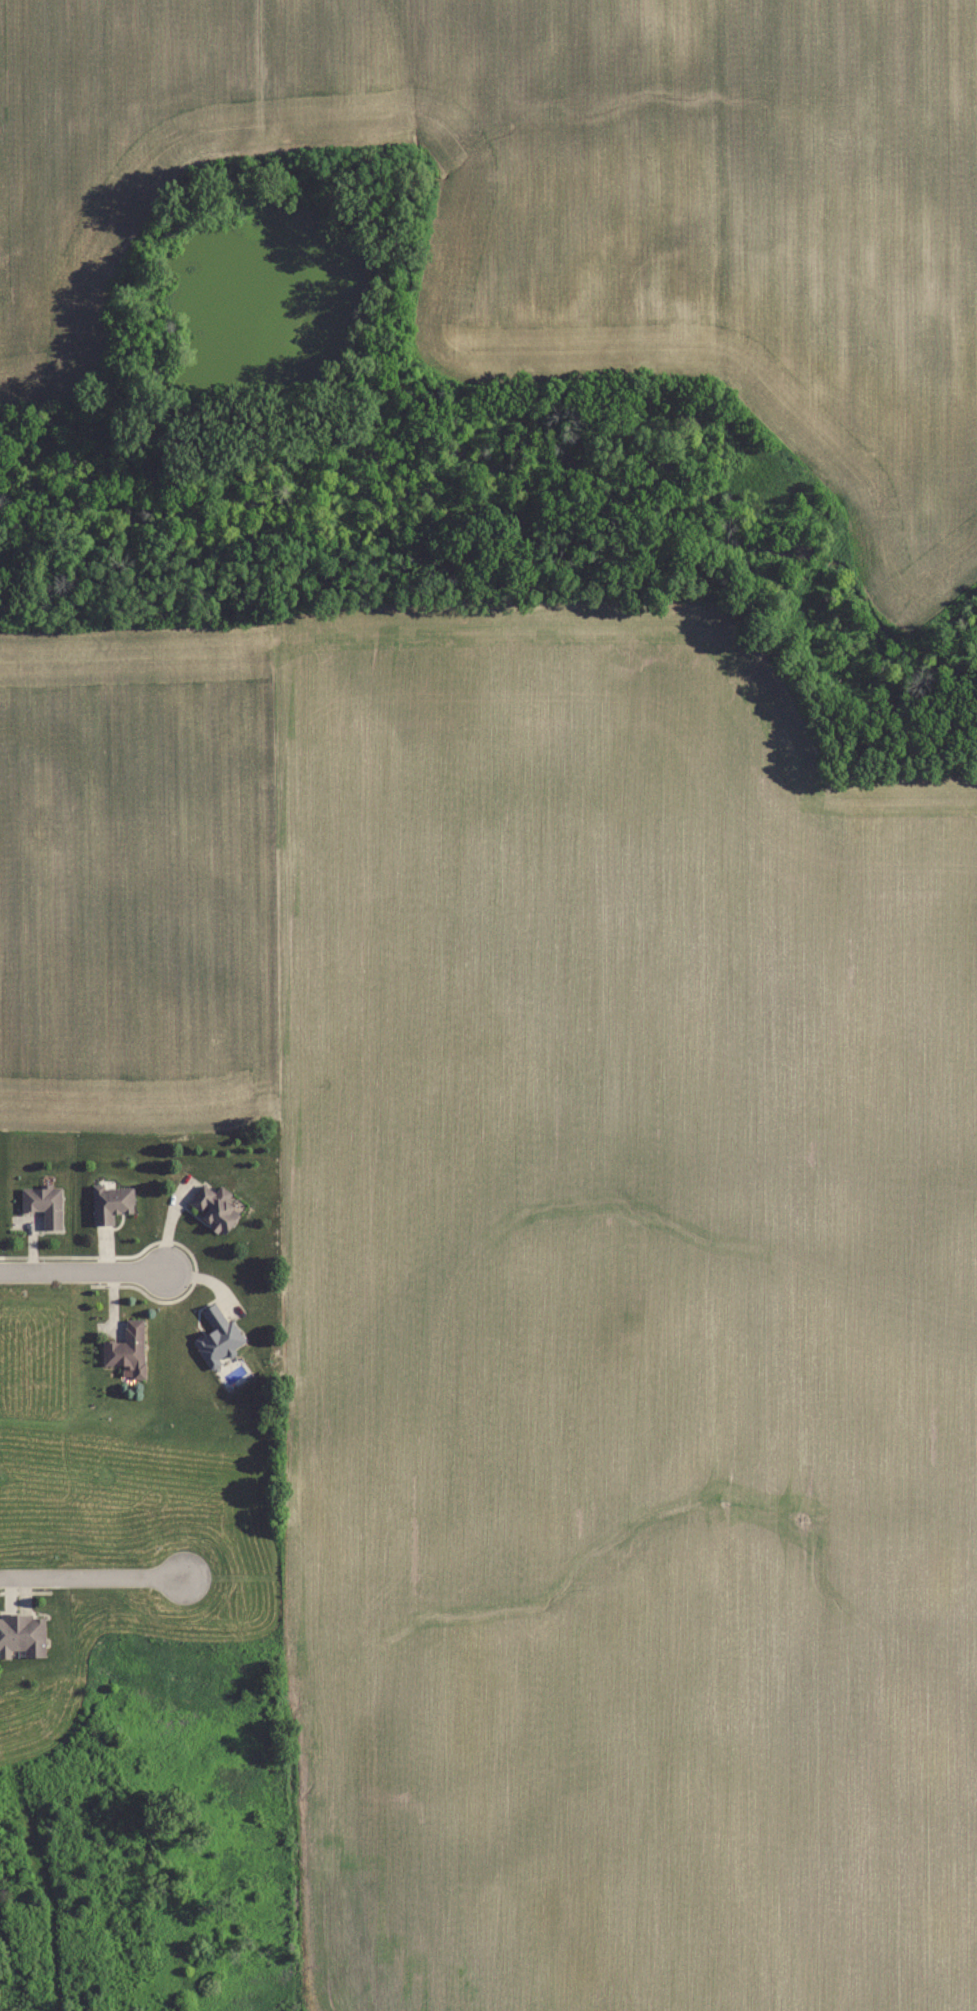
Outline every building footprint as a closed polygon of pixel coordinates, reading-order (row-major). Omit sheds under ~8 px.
[(187,1208),(227,1232),(240,1210),(227,1203),(233,1193),(219,1185),(216,1191),(201,1183),(187,1208)] [(133,1213),(133,1186),(93,1185),(93,1224),(114,1225),(114,1212),(133,1213)] [(61,1229),(60,1187),(22,1187),(22,1210),(43,1210),(43,1229),(61,1229)] [(209,1367),(245,1347),(218,1301),(202,1310),(214,1329),(194,1341),(209,1367)] [(143,1318),(124,1319),(125,1340),(103,1340),(103,1365),(123,1365),(123,1378),(144,1378),(143,1318)] [(11,1658),(11,1650),(24,1650),(24,1656),(44,1656),(45,1614),(0,1613),(0,1657),(11,1658)]
